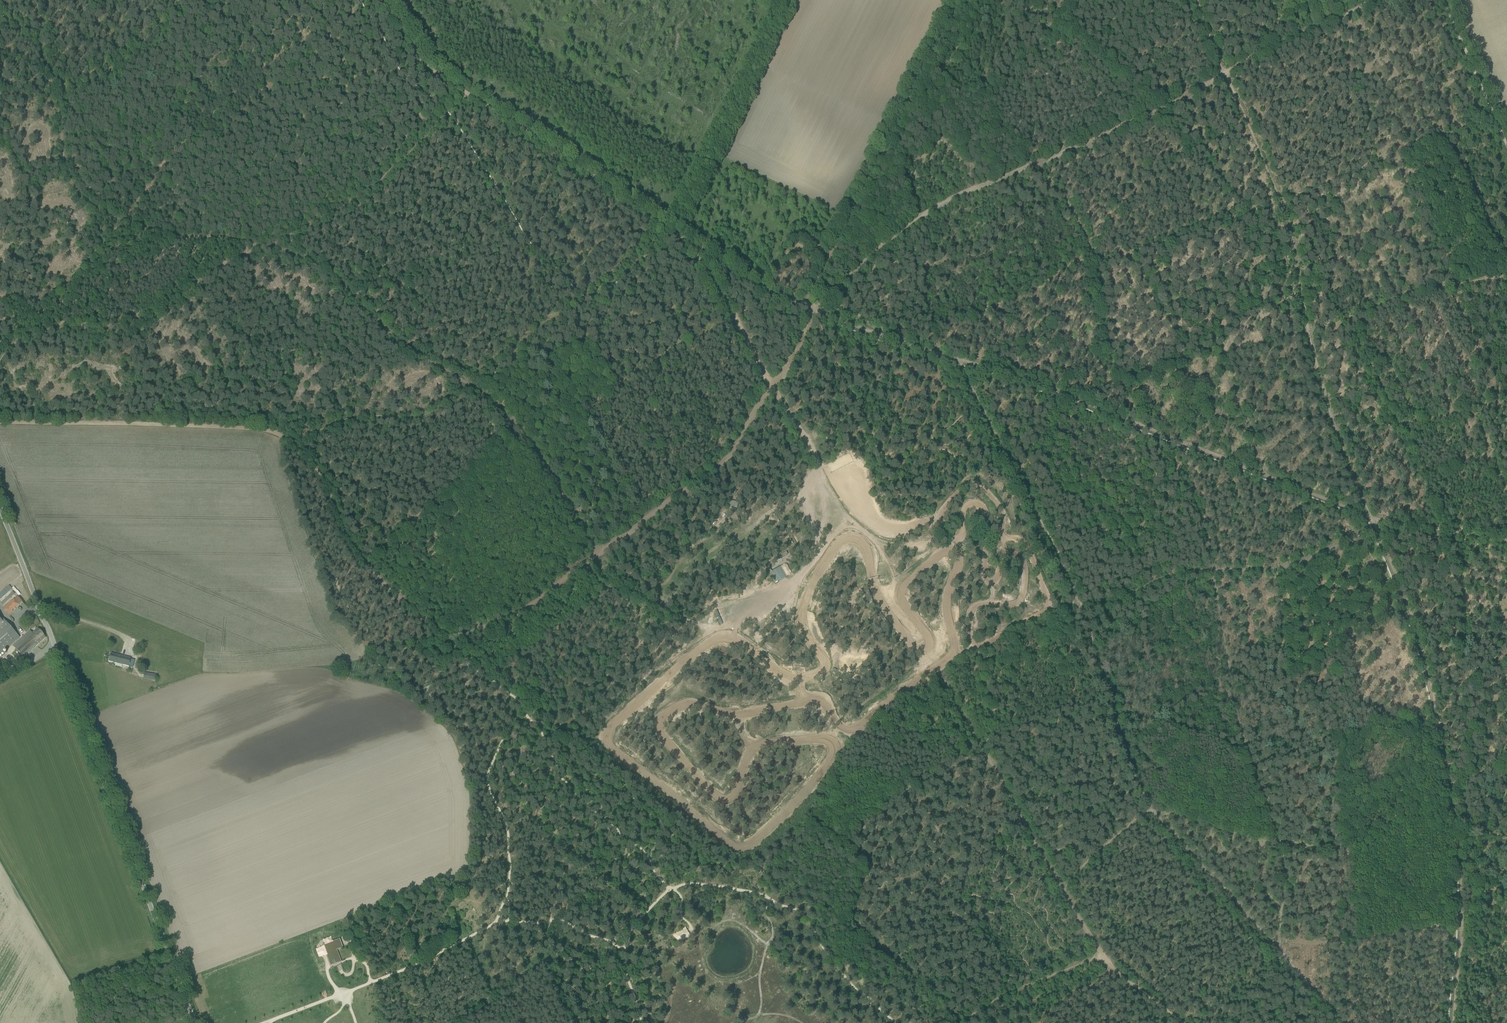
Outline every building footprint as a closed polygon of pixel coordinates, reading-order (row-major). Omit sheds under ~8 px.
[(780,566),(771,571),(777,582),(787,576),(780,566)] [(14,599),(3,609),(8,615),(12,611),(12,610),(22,601),(17,597),(14,599)] [(20,638),(18,636),(2,618),(0,619),(0,656),(20,638)] [(13,646),(24,658),(46,638),(38,628),(32,633),(30,630),(13,646)] [(110,653),(109,661),(113,662),(129,666),(130,663),(131,658),(115,655),(110,653)] [(124,687),(140,690),(142,681),(126,678),(124,687)] [(686,928),(673,934),(678,942),(690,936),(686,928)] [(340,938),(322,945),(330,966),(341,962),(337,950),(343,948),(340,938)]
